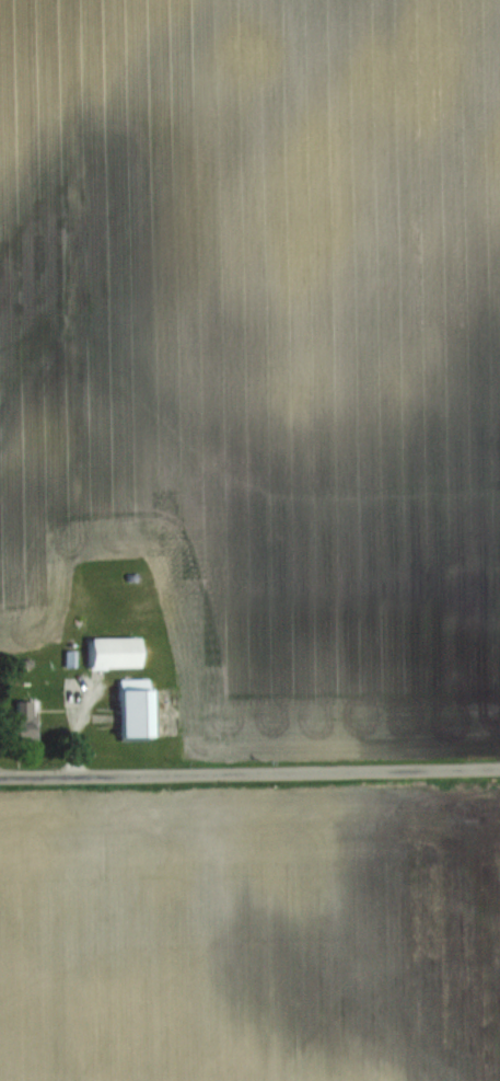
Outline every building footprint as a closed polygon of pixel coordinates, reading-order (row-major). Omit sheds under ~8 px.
[(89,635),(89,665),(139,665),(139,635),(89,635)] [(149,677),(119,677),(119,734),(149,734),(149,677)] [(11,715),(11,739),(37,739),(37,699),(18,699),(18,715),(11,715)]
